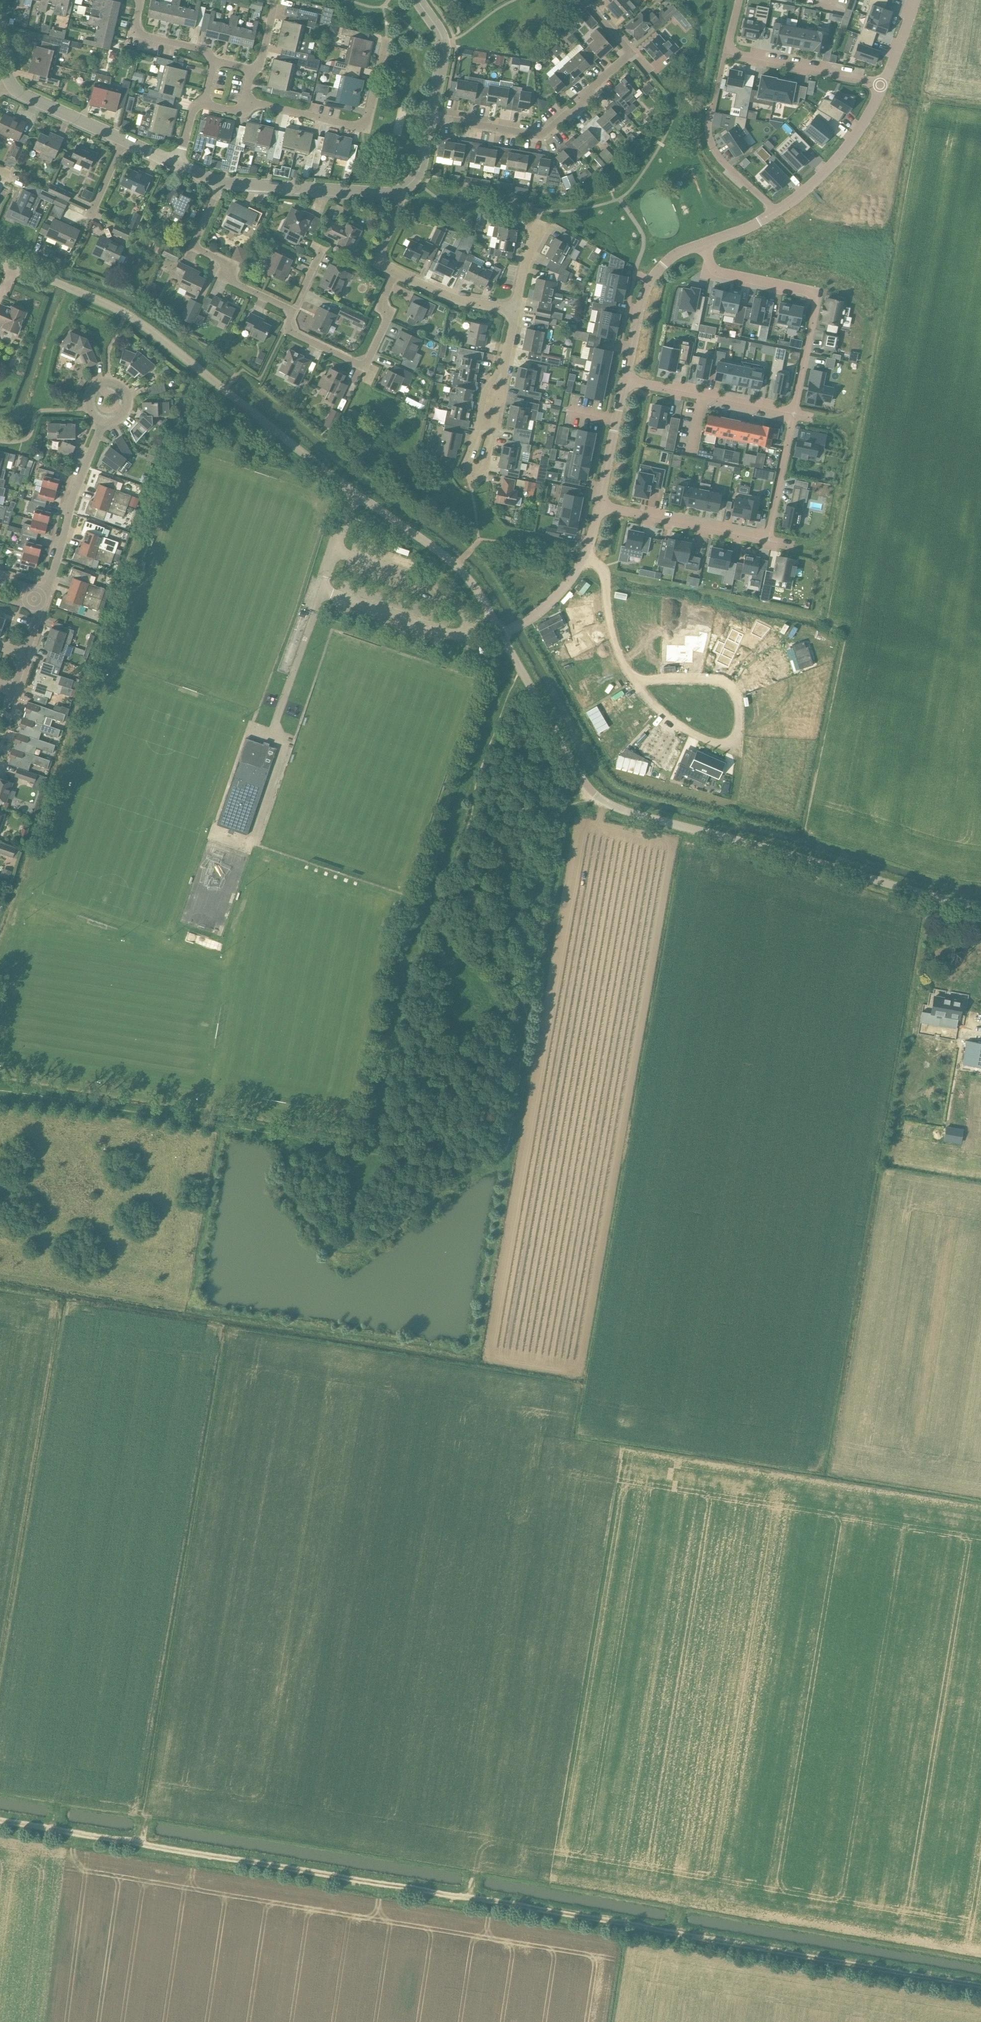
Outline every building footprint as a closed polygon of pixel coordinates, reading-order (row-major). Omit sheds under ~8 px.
[(45,0),(33,0),(40,1),(38,11),(42,12),(45,0)] [(56,5),(57,0),(45,0),(42,12),(46,13),(48,3),(56,5)] [(56,5),(54,15),(66,17),(70,0),(57,0),(56,5)] [(86,8),(118,15),(121,2),(110,0),(94,0),(92,8),(86,7),(86,8)] [(148,17),(160,20),(164,3),(156,2),(156,0),(152,0),(149,9),(148,17)] [(160,20),(171,22),(177,0),(172,0),(171,5),(164,3),(160,20)] [(171,22),(183,25),(187,9),(179,7),(181,0),(177,0),(171,22)] [(623,0),(614,0),(607,6),(618,18),(622,15),(626,19),(638,8),(631,0),(627,0),(625,2),(623,0)] [(866,16),(889,23),(888,23),(892,12),(882,9),(885,1),(882,0),(869,0),(867,5),(870,6),(866,16)] [(187,9),(183,25),(195,28),(201,2),(197,1),(195,11),(187,9)] [(848,3),(846,9),(853,11),(855,5),(848,3)] [(673,5),(661,15),(666,21),(672,15),(678,10),(673,5)] [(744,22),(742,28),(743,29),(742,37),(756,40),(758,29),(765,30),(769,8),(757,6),(754,19),(745,18),(745,22),(744,22)] [(324,7),(322,15),(332,17),(334,9),(324,7)] [(89,21),(115,26),(118,15),(86,8),(85,11),(91,12),(90,16),(73,12),(72,16),(89,20),(89,21)] [(283,21),(280,34),(301,38),(304,26),(314,28),(318,14),(298,9),(295,23),(283,21)] [(208,23),(205,37),(218,39),(221,23),(213,21),(216,11),(212,10),(208,23)] [(678,10),(672,15),(678,22),(684,17),(678,10)] [(598,23),(587,12),(581,17),(592,29),(598,23)] [(633,21),(626,27),(636,39),(644,33),(651,26),(651,25),(660,17),(657,13),(654,14),(652,12),(647,16),(644,12),(641,15),(641,14),(633,21)] [(218,39),(229,42),(235,16),(231,15),(229,25),(221,23),(218,39)] [(229,42),(241,45),(245,29),(237,27),(239,17),(235,16),(229,42)] [(858,34),(872,39),(874,31),(885,35),(889,23),(866,16),(860,34),(858,34)] [(96,34),(112,38),(115,26),(89,21),(82,19),(82,23),(88,24),(88,25),(98,27),(96,34)] [(773,29),(770,43),(781,45),(786,23),(775,20),(773,29)] [(252,30),(245,29),(241,45),(252,48),(259,22),(254,21),(252,30)] [(567,29),(571,34),(577,29),(572,23),(566,28),(567,29)] [(786,23),(781,45),(782,45),(783,45),(792,47),(796,27),(786,25),(786,23)] [(807,27),(803,49),(813,51),(818,27),(817,26),(817,29),(807,27)] [(796,27),(792,47),(803,49),(807,27),(806,27),(806,29),(796,27)] [(818,27),(813,51),(824,54),(829,29),(818,27)] [(351,36),(348,49),(369,55),(372,42),(357,38),(358,32),(359,33),(360,32),(342,28),(341,34),(351,36)] [(599,57),(600,59),(612,48),(597,31),(591,36),(595,40),(589,46),(584,50),(594,61),(599,57)] [(112,38),(96,34),(94,42),(85,40),(84,44),(109,50),(112,38)] [(293,51),(292,57),(319,63),(320,60),(316,59),(314,55),(307,54),(310,41),(301,38),(280,34),(277,48),(293,51)] [(858,34),(850,56),(875,64),(879,51),(869,48),(872,39),(858,34)] [(571,35),(568,38),(572,44),(576,40),(571,35)] [(665,42),(659,35),(644,48),(655,60),(665,52),(669,56),(678,48),(670,38),(665,42)] [(33,60),(55,65),(58,52),(67,55),(70,41),(54,37),(52,44),(53,45),(52,50),(36,46),(33,60)] [(563,51),(557,45),(551,50),(556,57),(563,51)] [(335,60),(333,67),(348,70),(349,65),(366,69),(369,55),(348,49),(345,62),(335,60)] [(583,49),(571,60),(574,62),(582,72),(586,68),(589,71),(597,64),(594,61),(584,50),(583,49)] [(474,51),(472,62),(485,64),(487,53),(474,51)] [(124,52),(122,58),(131,61),(132,57),(130,54),(124,52)] [(161,65),(157,78),(184,84),(187,71),(171,67),(173,61),(174,62),(174,61),(157,57),(156,64),(161,65)] [(319,63),(292,57),(290,63),(274,59),(271,72),(292,77),(295,64),(305,67),(305,68),(318,71),(319,63)] [(55,65),(33,60),(29,73),(45,77),(44,83),(42,82),(42,83),(59,87),(61,81),(52,78),(55,65)] [(559,70),(572,86),(580,79),(578,76),(582,72),(574,62),(571,60),(559,70)] [(348,70),(333,67),(332,73),(342,75),(339,88),(360,93),(363,80),(347,77),(348,70)] [(554,74),(547,81),(551,86),(558,93),(562,89),(565,92),(572,86),(559,70),(558,69),(553,73),(554,74)] [(638,70),(631,76),(634,80),(642,74),(638,70)] [(739,117),(746,118),(749,101),(751,90),(752,88),(742,86),(744,73),(730,70),(725,92),(736,94),(733,108),(740,109),(739,117)] [(90,105),(104,108),(109,86),(111,77),(92,72),(87,89),(88,89),(88,88),(94,89),(90,105)] [(141,74),(134,72),(132,80),(139,82),(141,74)] [(292,77),(271,72),(268,86),(284,90),(282,96),(281,95),(281,96),(310,103),(312,95),(309,95),(310,93),(303,92),(302,93),(289,90),(292,77)] [(621,83),(613,90),(620,98),(615,102),(622,110),(627,116),(636,108),(632,103),(636,99),(632,94),(639,89),(627,75),(620,81),(621,83)] [(758,91),(751,90),(749,101),(771,106),(776,79),(776,78),(761,75),(758,91)] [(480,105),(484,79),(469,77),(468,82),(465,98),(470,99),(470,103),(480,105)] [(149,90),(147,96),(163,100),(164,94),(180,98),(184,84),(157,78),(157,80),(158,82),(156,87),(155,88),(154,91),(149,90)] [(484,79),(480,105),(490,107),(491,103),(496,104),(499,87),(500,82),(484,79)] [(776,79),(771,106),(773,106),(774,101),(796,105),(798,103),(800,96),(793,95),(794,90),(795,83),(793,82),(793,81),(785,79),(784,81),(783,81),(776,79)] [(122,89),(109,86),(104,108),(116,112),(120,96),(126,97),(126,98),(126,99),(131,82),(124,80),(122,89)] [(451,81),(448,100),(459,101),(459,97),(465,98),(468,82),(458,80),(457,82),(451,81)] [(645,94),(653,87),(649,82),(641,89),(645,94)] [(317,83),(315,91),(328,94),(330,86),(317,83)] [(499,87),(496,104),(502,105),(501,109),(512,111),(516,87),(512,86),(509,88),(499,87)] [(522,88),(516,87),(512,111),(522,112),(522,108),(528,109),(531,93),(521,92),(522,88)] [(357,107),(360,93),(339,88),(336,101),(326,99),(324,106),(341,110),(340,109),(341,104),(357,107)] [(852,100),(854,97),(846,95),(845,96),(838,92),(833,101),(823,99),(817,109),(818,110),(832,118),(838,122),(845,112),(846,113),(853,101),(852,100)] [(74,95),(72,103),(80,105),(82,97),(74,95)] [(146,116),(174,123),(177,110),(161,106),(163,100),(147,96),(143,95),(142,99),(143,102),(156,105),(154,111),(149,109),(147,111),(146,116)] [(549,102),(538,99),(539,111),(543,112),(549,102)] [(604,115),(615,127),(622,121),(626,125),(630,120),(613,101),(605,108),(608,111),(604,115)] [(803,131),(822,146),(822,147),(822,146),(829,137),(834,131),(833,130),(826,124),(831,118),(817,109),(813,115),(815,117),(804,131),(803,131)] [(4,115),(0,125),(0,133),(16,140),(5,165),(11,167),(11,166),(15,167),(29,136),(22,133),(26,123),(19,119),(18,121),(4,115)] [(143,115),(139,128),(138,135),(160,140),(161,140),(160,140),(161,134),(170,136),(174,123),(146,116),(143,115)] [(615,127),(604,115),(600,119),(597,116),(589,122),(606,141),(610,138),(610,136),(608,133),(615,127)] [(199,125),(193,150),(203,153),(205,145),(214,147),(216,141),(221,119),(208,116),(205,127),(199,125)] [(733,130),(729,132),(726,129),(720,133),(723,137),(722,137),(735,156),(749,147),(739,132),(744,128),(746,118),(739,117),(735,116),(733,130)] [(221,119),(216,141),(229,144),(226,157),(223,156),(222,162),(220,169),(229,171),(232,155),(233,152),(236,139),(231,138),(235,122),(221,119)] [(124,120),(122,127),(128,129),(130,121),(124,120)] [(770,120),(769,125),(775,131),(776,130),(783,123),(770,120)] [(232,155),(229,171),(230,171),(236,172),(237,165),(239,156),(241,151),(244,152),(245,145),(251,146),(250,150),(254,151),(254,150),(260,125),(247,122),(243,138),(238,137),(238,135),(237,135),(236,139),(233,152),(232,155)] [(584,133),(580,136),(591,148),(599,141),(602,145),(606,141),(589,122),(581,129),(584,133)] [(260,125),(254,150),(268,154),(266,160),(272,161),(276,146),(270,144),(274,129),(260,125)] [(294,152),(300,131),(286,128),(283,143),(277,142),(277,141),(276,146),(272,161),(273,157),(279,159),(282,149),(294,152)] [(300,131),(294,152),(308,156),(306,165),(312,166),(312,162),(315,151),(309,150),(313,134),(300,131)] [(792,143),(781,154),(797,171),(798,171),(808,161),(801,153),(802,152),(803,151),(805,153),(810,147),(796,132),(795,132),(790,137),(794,141),(794,142),(792,144),(792,143)] [(315,151),(312,162),(319,164),(321,154),(334,157),(339,136),(326,133),(322,149),(316,147),(317,146),(316,146),(315,151)] [(54,139),(41,134),(34,149),(42,152),(40,157),(51,163),(53,158),(55,158),(63,139),(56,136),(54,139)] [(631,134),(626,139),(631,143),(636,138),(631,134)] [(339,136),(334,157),(347,160),(345,170),(351,172),(355,157),(354,156),(349,155),(352,139),(339,136)] [(573,137),(565,144),(568,147),(577,156),(579,159),(583,155),(591,148),(580,136),(576,140),(573,137)] [(437,157),(453,160),(455,144),(450,143),(451,139),(440,137),(437,157)] [(462,158),(469,159),(472,142),(462,140),(461,145),(455,144),(453,160),(462,161),(462,158)] [(768,140),(764,144),(770,151),(774,146),(768,140)] [(472,142),(469,159),(468,163),(484,165),(487,149),(481,148),(482,144),(472,142)] [(579,159),(577,156),(568,147),(565,144),(557,151),(560,154),(556,158),(566,170),(579,159)] [(96,154),(77,146),(73,156),(66,153),(62,163),(72,167),(74,162),(89,169),(96,154)] [(500,168),(500,165),(503,148),(493,146),(492,150),(487,149),(484,165),(500,168)] [(762,147),(756,153),(765,162),(771,156),(762,147)] [(505,169),(515,171),(519,150),(503,148),(500,165),(506,166),(505,169)] [(515,171),(531,174),(534,153),(519,150),(515,171)] [(600,156),(606,163),(613,157),(606,150),(600,156)] [(534,155),(531,174),(561,179),(556,166),(549,165),(550,160),(544,159),(545,155),(534,153),(534,155)] [(204,163),(204,164),(210,166),(212,157),(206,156),(204,163)] [(595,159),(602,167),(605,164),(598,156),(595,159)] [(767,172),(763,176),(769,182),(769,183),(773,187),(774,187),(777,190),(781,186),(781,187),(789,179),(772,162),(768,166),(769,166),(765,170),(767,172)] [(282,166),(280,176),(288,178),(289,176),(291,168),(282,166)] [(434,175),(440,177),(442,170),(435,168),(434,175)] [(141,175),(128,169),(121,185),(144,195),(152,177),(142,173),(141,175)] [(296,178),(298,170),(292,169),(290,176),(296,178)] [(577,185),(572,174),(561,178),(566,190),(577,185)] [(43,191),(56,196),(68,202),(72,194),(52,184),(48,192),(43,190),(43,191)] [(176,191),(168,188),(163,199),(172,203),(175,210),(172,216),(181,220),(184,214),(187,216),(194,200),(185,196),(186,193),(187,194),(187,193),(179,190),(179,189),(178,190),(177,190),(176,190),(176,191)] [(14,203),(8,216),(15,219),(15,220),(35,228),(35,229),(40,220),(30,215),(32,211),(31,210),(37,197),(33,195),(24,191),(17,204),(14,203)] [(56,196),(43,191),(40,198),(52,204),(56,196)] [(81,196),(90,200),(92,194),(83,191),(81,196)] [(56,196),(52,204),(65,209),(68,202),(56,196)] [(246,213),(231,205),(228,212),(229,212),(223,224),(225,225),(224,226),(238,233),(239,232),(240,232),(245,222),(256,227),(262,213),(249,207),(246,213)] [(304,215),(293,210),(288,223),(289,223),(290,227),(290,228),(296,231),(295,234),(301,236),(298,241),(299,241),(305,229),(314,234),(320,220),(313,217),(305,213),(304,215)] [(141,222),(133,219),(129,228),(137,231),(141,222)] [(491,237),(497,238),(515,241),(517,230),(507,228),(508,222),(495,219),(491,237)] [(66,225),(54,220),(51,227),(44,224),(40,233),(47,236),(48,234),(58,238),(57,241),(69,246),(72,242),(74,243),(79,232),(71,228),(70,229),(65,227),(66,225)] [(336,224),(329,221),(323,234),(339,241),(338,244),(352,250),(361,231),(347,224),(344,231),(335,227),(336,224)] [(130,232),(116,225),(113,232),(127,239),(130,232)] [(445,232),(436,228),(430,241),(439,245),(445,232)] [(551,245),(550,248),(571,259),(571,258),(576,261),(576,260),(580,251),(575,248),(579,241),(573,237),(564,233),(560,240),(555,238),(555,239),(552,239),(550,243),(551,245)] [(110,241),(101,237),(93,253),(102,258),(103,255),(123,264),(126,257),(120,254),(123,248),(109,242),(110,241)] [(515,241),(497,238),(495,248),(490,247),(488,254),(501,257),(502,251),(513,253),(515,241)] [(423,247),(410,240),(410,242),(412,243),(409,248),(407,247),(403,256),(417,262),(419,257),(426,260),(433,245),(426,242),(423,247)] [(175,241),(172,247),(177,250),(180,244),(175,241)] [(157,242),(152,252),(160,255),(165,246),(157,242)] [(37,243),(32,251),(36,253),(41,245),(37,243)] [(455,254),(444,249),(441,255),(439,260),(434,269),(451,277),(456,266),(462,268),(463,266),(468,253),(470,249),(460,244),(457,250),(455,254)] [(250,251),(238,246),(233,258),(244,263),(250,251)] [(180,253),(167,247),(163,256),(176,262),(180,253)] [(550,248),(545,257),(554,261),(561,265),(560,267),(557,273),(559,274),(568,277),(570,272),(565,269),(571,259),(550,248)] [(293,260),(271,250),(268,256),(272,258),(265,273),(283,281),(285,276),(286,277),(291,267),(290,266),(293,260)] [(464,279),(474,283),(482,267),(473,262),(475,257),(468,253),(463,266),(469,269),(464,279)] [(351,254),(349,259),(358,264),(361,258),(351,254)] [(603,285),(625,289),(627,277),(622,276),(623,270),(624,265),(624,261),(611,254),(610,258),(608,267),(606,266),(603,285)] [(192,269),(179,263),(175,271),(185,276),(180,286),(189,290),(187,294),(196,298),(204,280),(190,273),(192,269)] [(353,275),(330,264),(320,286),(338,295),(345,279),(350,281),(353,275)] [(482,267),(474,283),(485,288),(489,279),(495,281),(501,269),(494,266),(494,267),(492,266),(490,270),(482,267)] [(559,274),(557,280),(562,282),(566,283),(568,278),(568,277),(559,274)] [(537,279),(535,289),(563,295),(563,294),(555,292),(557,283),(537,279)] [(149,289),(155,291),(158,284),(152,281),(149,289)] [(593,302),(599,303),(615,307),(617,300),(622,301),(625,289),(603,285),(599,303),(593,302)] [(695,311),(699,289),(692,288),(691,290),(683,288),(681,299),(680,298),(678,306),(680,306),(679,308),(695,311)] [(563,295),(535,289),(533,300),(552,304),(552,303),(556,304),(556,302),(561,303),(563,295)] [(728,292),(712,289),(710,298),(715,299),(713,308),(712,312),(712,313),(724,315),(728,292)] [(728,292),(724,315),(735,317),(737,308),(740,294),(728,292)] [(436,305),(413,295),(410,301),(412,303),(406,315),(409,317),(407,321),(408,323),(413,326),(415,325),(417,321),(420,322),(424,314),(430,316),(431,314),(436,305)] [(224,301),(214,296),(207,312),(214,315),(213,317),(227,324),(230,318),(235,309),(223,304),(224,301)] [(769,327),(771,314),(764,312),(766,300),(764,299),(754,297),(752,307),(752,308),(746,307),(744,318),(750,319),(749,323),(769,327)] [(190,298),(181,318),(192,324),(202,304),(190,298)] [(824,314),(822,322),(828,323),(826,333),(836,334),(837,329),(838,325),(841,326),(842,323),(843,317),(848,318),(850,308),(845,307),(846,302),(837,301),(838,300),(835,300),(827,298),(825,307),(823,314),(824,314)] [(617,327),(618,325),(619,326),(621,317),(619,316),(620,314),(606,312),(607,306),(615,307),(593,302),(591,310),(597,311),(595,322),(617,327)] [(787,328),(791,305),(789,305),(789,303),(783,302),(783,303),(780,303),(775,325),(783,327),(787,328)] [(12,307),(10,311),(7,310),(8,310),(8,309),(7,309),(7,308),(0,305),(0,306),(0,324),(4,326),(3,327),(17,334),(17,333),(22,322),(26,313),(23,312),(22,309),(18,307),(15,308),(12,307)] [(791,305),(787,328),(798,330),(803,308),(803,307),(791,305)] [(338,316),(319,307),(313,319),(316,320),(312,327),(326,333),(332,321),(335,322),(338,316)] [(342,307),(339,314),(353,321),(352,324),(365,330),(370,320),(342,307)] [(537,308),(536,315),(550,318),(551,311),(537,308)] [(261,318),(250,313),(244,327),(252,331),(250,335),(264,342),(271,326),(260,321),(261,318)] [(527,329),(525,339),(545,343),(547,333),(546,333),(548,325),(548,324),(554,325),(556,326),(557,319),(555,319),(550,318),(536,315),(534,322),(535,322),(533,330),(527,329)] [(587,340),(600,342),(601,336),(615,339),(615,337),(616,337),(618,329),(617,328),(617,327),(604,324),(595,322),(593,334),(589,333),(587,340)] [(487,326),(471,323),(467,343),(485,347),(487,335),(485,335),(487,326)] [(401,331),(392,351),(401,355),(405,357),(402,363),(409,366),(412,360),(421,340),(410,335),(401,331)] [(79,336),(77,332),(73,334),(70,332),(61,346),(61,348),(63,350),(60,355),(75,361),(78,353),(81,354),(86,365),(88,364),(90,367),(97,363),(89,343),(86,342),(87,339),(79,336)] [(825,332),(822,348),(836,350),(839,335),(836,334),(827,333),(825,332)] [(542,353),(545,343),(525,339),(523,350),(542,353)] [(663,345),(661,354),(660,354),(659,360),(660,360),(658,369),(675,372),(677,362),(689,364),(693,343),(676,339),(674,348),(663,345)] [(587,359),(596,361),(610,364),(612,352),(611,351),(598,349),(600,342),(587,340),(586,347),(590,348),(587,359)] [(222,342),(213,344),(215,351),(223,349),(222,342)] [(785,394),(786,392),(790,371),(782,369),(786,349),(776,347),(769,379),(776,380),(773,392),(784,394),(785,394)] [(457,361),(456,367),(460,368),(477,371),(480,361),(474,359),(475,351),(466,349),(460,348),(457,361)] [(124,350),(120,363),(126,365),(124,371),(128,373),(129,373),(134,378),(140,373),(143,375),(143,376),(153,369),(153,368),(145,358),(145,357),(145,358),(137,353),(138,351),(137,351),(134,356),(124,352),(124,350)] [(289,350),(279,371),(290,376),(288,381),(298,386),(310,361),(303,357),(304,356),(289,350)] [(715,351),(713,364),(717,365),(716,370),(714,380),(726,382),(731,362),(724,360),(726,353),(715,351)] [(256,360),(255,362),(260,364),(261,365),(265,357),(259,354),(256,360)] [(559,366),(559,365),(560,360),(541,356),(540,362),(559,366)] [(708,379),(712,359),(693,356),(692,362),(698,364),(696,376),(708,379)] [(827,358),(825,368),(833,369),(835,359),(827,358)] [(592,361),(590,372),(607,376),(610,364),(596,361),(587,359),(587,360),(592,361)] [(741,364),(737,385),(738,385),(748,387),(751,368),(752,364),(742,361),(741,364)] [(731,362),(726,382),(735,384),(737,385),(741,364),(731,362)] [(519,367),(517,377),(536,381),(541,382),(543,372),(546,372),(547,366),(535,364),(533,370),(519,367)] [(751,368),(748,387),(749,387),(760,389),(764,371),(765,366),(752,364),(751,368)] [(414,374),(398,367),(395,373),(388,370),(382,385),(396,392),(402,380),(409,384),(414,374)] [(477,371),(460,368),(459,373),(454,372),(452,386),(456,387),(457,387),(467,389),(469,381),(475,382),(477,371)] [(344,376),(331,369),(327,377),(324,375),(319,386),(329,391),(325,400),(338,406),(347,386),(341,383),(344,376)] [(428,369),(426,375),(431,377),(434,372),(428,369)] [(812,370),(807,397),(809,397),(808,402),(821,405),(822,400),(830,401),(833,388),(822,386),(825,373),(812,370)] [(590,372),(587,384),(605,387),(607,376),(590,372)] [(517,377),(515,388),(523,389),(521,396),(528,397),(538,399),(540,399),(541,393),(534,392),(536,381),(517,377)] [(87,381),(83,378),(81,380),(80,382),(79,383),(78,385),(77,387),(76,388),(76,390),(80,392),(81,389),(83,386),(85,383),(87,381)] [(166,393),(164,382),(148,388),(150,395),(166,393)] [(605,387),(587,384),(585,396),(602,400),(605,387)] [(447,405),(452,406),(464,408),(465,400),(471,401),(474,390),(467,389),(457,387),(456,387),(455,393),(450,391),(447,405)] [(173,400),(170,398),(166,398),(163,401),(163,402),(155,403),(155,404),(152,404),(151,402),(142,403),(143,412),(141,414),(140,417),(140,419),(130,431),(136,443),(153,425),(152,416),(169,415),(169,407),(170,407),(173,404),(173,400)] [(418,402),(416,408),(422,411),(425,405),(418,402)] [(509,416),(528,419),(536,421),(539,404),(527,402),(525,408),(511,405),(509,416)] [(551,405),(550,411),(559,413),(560,407),(551,405)] [(653,405),(649,425),(664,428),(668,408),(653,405)] [(470,409),(464,408),(452,406),(451,412),(446,411),(443,424),(460,428),(461,419),(467,420),(470,409)] [(341,413),(332,408),(324,425),(333,429),(341,413)] [(360,414),(349,409),(343,423),(353,428),(360,414)] [(708,414),(704,433),(715,435),(717,436),(720,417),(708,414)] [(514,433),(512,441),(531,445),(529,444),(531,431),(526,430),(528,419),(509,416),(507,426),(518,428),(516,434),(514,433)] [(665,449),(673,451),(677,435),(680,419),(675,418),(671,417),(668,433),(665,449)] [(720,417),(717,436),(718,436),(726,438),(727,438),(730,419),(722,417),(720,417)] [(726,438),(725,443),(736,445),(737,440),(740,421),(739,421),(732,419),(730,419),(727,438),(726,438)] [(740,421),(737,440),(746,442),(747,442),(751,423),(740,421)] [(751,423),(747,442),(758,444),(759,444),(763,426),(762,426),(762,425),(751,423)] [(75,424),(49,424),(49,438),(63,438),(63,442),(59,451),(71,456),(75,446),(72,445),(73,438),(75,438),(75,424)] [(763,426),(759,444),(770,447),(777,448),(779,438),(777,437),(779,429),(763,426)] [(461,434),(443,430),(442,438),(440,437),(438,445),(440,446),(438,454),(455,457),(458,442),(460,442),(461,434)] [(578,430),(576,441),(593,445),(596,433),(578,430)] [(815,456),(817,446),(823,447),(825,435),(811,432),(809,442),(798,440),(795,456),(801,457),(800,458),(801,459),(801,457),(807,458),(806,460),(807,460),(807,458),(808,458),(814,460),(815,457),(815,456)] [(131,454),(121,437),(115,440),(120,449),(117,453),(110,448),(104,455),(107,457),(105,461),(117,471),(120,467),(126,460),(124,458),(125,457),(125,458),(131,454)] [(512,441),(508,440),(507,441),(509,442),(508,447),(503,446),(501,457),(522,461),(524,452),(530,453),(531,445),(512,441)] [(569,451),(569,452),(591,456),(593,445),(576,441),(573,452),(569,451)] [(153,456),(154,456),(157,457),(159,451),(150,448),(148,454),(153,456)] [(34,453),(33,456),(35,458),(37,459),(40,460),(42,458),(43,456),(44,453),(42,451),(40,450),(37,449),(35,451),(34,453)] [(5,470),(10,453),(0,451),(0,469),(5,470)] [(569,452),(566,463),(589,467),(591,456),(569,452)] [(155,463),(157,457),(154,456),(153,456),(148,454),(146,460),(155,463)] [(674,454),(671,466),(679,467),(681,456),(674,454)] [(22,456),(20,464),(27,466),(29,457),(22,456)] [(541,458),(540,464),(547,465),(548,457),(544,456),(541,458)] [(518,478),(522,461),(501,457),(498,467),(506,469),(504,475),(518,478)] [(589,467),(566,463),(563,482),(579,485),(581,478),(586,479),(589,467)] [(539,465),(538,473),(546,475),(547,471),(548,466),(539,465)] [(651,487),(661,489),(664,470),(651,467),(650,474),(638,472),(637,479),(636,479),(634,488),(635,488),(634,495),(648,498),(651,487)] [(753,475),(752,476),(768,479),(770,470),(761,468),(755,467),(754,467),(753,471),(753,475)] [(38,468),(34,485),(41,487),(57,491),(59,480),(53,478),(54,472),(38,468)] [(546,475),(546,478),(557,480),(558,473),(547,471),(546,475)] [(142,474),(140,480),(147,483),(149,477),(142,474)] [(96,495),(127,507),(131,496),(114,490),(117,481),(99,475),(94,487),(95,489),(98,490),(96,495)] [(514,480),(503,478),(501,489),(498,488),(496,501),(514,505),(515,504),(520,505),(522,498),(516,497),(517,492),(512,491),(514,480)] [(525,481),(517,479),(516,485),(524,487),(523,490),(530,491),(531,491),(529,499),(531,500),(534,483),(532,482),(525,480),(525,481)] [(699,489),(695,508),(695,507),(705,510),(709,491),(710,485),(700,483),(699,489)] [(562,485),(560,494),(565,494),(562,506),(580,509),(583,497),(572,495),(574,487),(562,485)] [(689,487),(678,485),(676,491),(676,494),(675,494),(671,493),(669,502),(685,505),(689,487)] [(794,486),(790,506),(786,505),(785,514),(784,513),(783,519),(784,519),(782,527),(798,530),(803,508),(798,507),(802,488),(794,486)] [(34,491),(32,502),(45,505),(47,500),(54,501),(57,491),(41,487),(40,492),(34,491)] [(699,489),(690,487),(689,487),(685,505),(686,506),(695,508),(699,489)] [(705,510),(711,511),(717,512),(721,493),(709,491),(705,510)] [(744,518),(749,494),(736,492),(732,515),(736,516),(743,518),(743,517),(744,518)] [(749,494),(744,518),(760,521),(762,512),(757,511),(760,497),(749,494)] [(124,517),(127,507),(96,495),(94,501),(91,500),(89,501),(85,513),(104,520),(107,511),(124,517)] [(133,496),(130,505),(136,508),(140,498),(133,496)] [(32,520),(48,524),(51,513),(44,511),(45,505),(32,502),(29,501),(26,512),(34,514),(32,520)] [(555,517),(560,518),(578,522),(578,521),(580,509),(562,506),(558,505),(555,517)] [(548,527),(546,534),(558,536),(559,530),(575,534),(578,522),(560,518),(558,529),(548,527)] [(48,524),(32,520),(31,525),(24,523),(21,534),(23,535),(37,538),(38,532),(45,534),(48,524)] [(115,554),(120,555),(122,550),(117,548),(119,542),(102,537),(105,528),(86,521),(81,533),(83,536),(85,536),(83,542),(115,554)] [(643,535),(638,534),(639,532),(629,530),(625,546),(621,545),(618,561),(627,563),(629,554),(639,553),(640,551),(648,553),(651,537),(643,536),(643,535)] [(35,544),(37,538),(23,535),(20,544),(17,543),(16,550),(24,552),(39,556),(42,546),(35,544)] [(680,540),(669,538),(665,553),(660,552),(657,563),(675,567),(676,560),(677,560),(681,541),(680,541),(680,540)] [(683,540),(682,541),(681,541),(677,560),(686,562),(685,568),(698,571),(700,558),(688,555),(691,543),(689,542),(689,541),(683,540)] [(111,564),(113,560),(115,554),(83,542),(81,548),(79,547),(77,548),(72,560),(91,567),(94,558),(111,564)] [(398,547),(396,552),(408,555),(409,551),(398,547)] [(733,579),(737,563),(736,563),(736,564),(729,562),(731,552),(725,550),(718,548),(718,549),(712,548),(712,549),(709,549),(708,556),(710,557),(710,558),(708,565),(727,569),(724,582),(731,584),(732,584),(733,579)] [(24,552),(16,550),(14,556),(17,557),(14,567),(28,571),(29,565),(36,567),(39,556),(24,552)] [(745,554),(743,563),(737,562),(737,564),(735,570),(742,571),(741,573),(749,575),(747,588),(759,591),(764,570),(758,568),(760,557),(745,554)] [(793,575),(796,561),(777,557),(773,577),(790,580),(791,576),(794,576),(794,575),(793,575)] [(72,583),(70,589),(106,602),(106,601),(107,601),(110,591),(105,590),(105,589),(88,583),(91,575),(73,568),(68,580),(69,582),(72,583)] [(107,576),(106,580),(108,584),(112,585),(114,579),(107,576)] [(768,601),(771,586),(763,584),(760,599),(768,601)] [(103,610),(106,602),(70,589),(68,595),(65,594),(63,595),(59,607),(78,614),(81,605),(98,611),(99,609),(103,610)] [(574,642),(567,646),(572,657),(594,646),(588,635),(584,637),(581,625),(593,623),(594,623),(590,605),(590,606),(567,610),(570,628),(571,628),(571,627),(574,642)] [(559,614),(537,625),(547,647),(559,641),(553,630),(565,625),(559,614)] [(757,621),(751,633),(762,638),(770,628),(757,621)] [(760,660),(741,673),(750,686),(773,670),(764,657),(763,655),(781,634),(772,626),(770,628),(762,638),(750,652),(760,660)] [(68,645),(69,645),(74,630),(72,630),(63,627),(61,631),(52,628),(48,638),(68,645)] [(667,645),(667,661),(676,661),(676,662),(684,662),(693,662),(693,650),(696,650),(696,651),(704,653),(708,633),(700,631),(699,636),(685,635),(685,645),(667,645)] [(719,641),(714,651),(719,654),(716,662),(729,668),(740,644),(739,644),(743,637),(738,634),(735,642),(727,638),(724,643),(719,641)] [(48,638),(45,649),(50,650),(48,656),(63,661),(65,655),(68,645),(48,638)] [(805,642),(792,647),(799,669),(813,665),(805,642)] [(572,657),(567,646),(561,649),(566,660),(572,657)] [(479,655),(480,657),(481,659),(483,665),(489,662),(485,652),(479,655)] [(61,667),(63,661),(48,656),(47,656),(45,662),(43,661),(40,669),(38,668),(35,676),(59,684),(76,690),(74,696),(76,697),(78,690),(77,690),(79,682),(62,676),(52,673),(55,665),(61,667)] [(803,678),(803,679),(805,685),(818,681),(823,680),(820,671),(802,677),(802,678),(803,678)] [(59,684),(35,676),(32,685),(35,686),(32,694),(36,695),(34,701),(46,704),(48,699),(44,697),(47,690),(60,694),(61,693),(71,696),(71,695),(74,696),(76,690),(59,684)] [(23,717),(61,730),(41,723),(43,716),(63,722),(66,714),(28,702),(24,712),(26,712),(24,717),(23,717)] [(62,706),(60,712),(68,714),(70,708),(62,706)] [(17,732),(55,745),(36,738),(38,731),(58,738),(61,730),(23,717),(19,727),(21,727),(19,733),(17,732)] [(648,737),(640,749),(660,761),(661,760),(663,762),(662,763),(669,768),(676,756),(669,752),(667,751),(674,739),(659,730),(652,739),(648,737)] [(12,748),(50,761),(50,760),(31,754),(33,747),(53,753),(55,745),(17,732),(14,742),(15,743),(14,748),(12,748)] [(218,820),(217,825),(221,826),(247,835),(270,769),(262,766),(263,763),(269,744),(264,742),(263,744),(257,742),(246,738),(218,820)] [(48,769),(50,761),(12,748),(9,758),(10,758),(8,764),(28,771),(31,763),(48,769)] [(676,772),(674,777),(680,780),(683,774),(699,781),(703,771),(709,774),(718,778),(721,771),(725,763),(697,751),(696,753),(692,751),(685,766),(680,763),(676,772)] [(37,775),(18,769),(15,776),(34,782),(43,786),(46,777),(37,774),(37,775)] [(0,779),(0,800),(7,802),(13,783),(0,779)] [(29,828),(23,827),(20,836),(26,838),(29,828)] [(1,842),(0,847),(0,853),(17,859),(20,849),(1,842)] [(1,876),(9,879),(12,871),(3,868),(1,876)] [(932,1014),(930,1024),(932,1024),(931,1024),(931,1023),(933,1023),(943,1025),(943,1026),(949,1027),(951,1017),(959,1018),(961,1006),(962,1002),(950,1000),(949,999),(949,1000),(945,999),(944,998),(944,999),(934,997),(934,999),(931,1013),(932,1014)] [(978,1067),(980,1067),(980,1043),(968,1040),(963,1064),(971,1065),(978,1067)] [(946,1127),(944,1140),(961,1142),(961,1139),(963,1130),(946,1127)]
